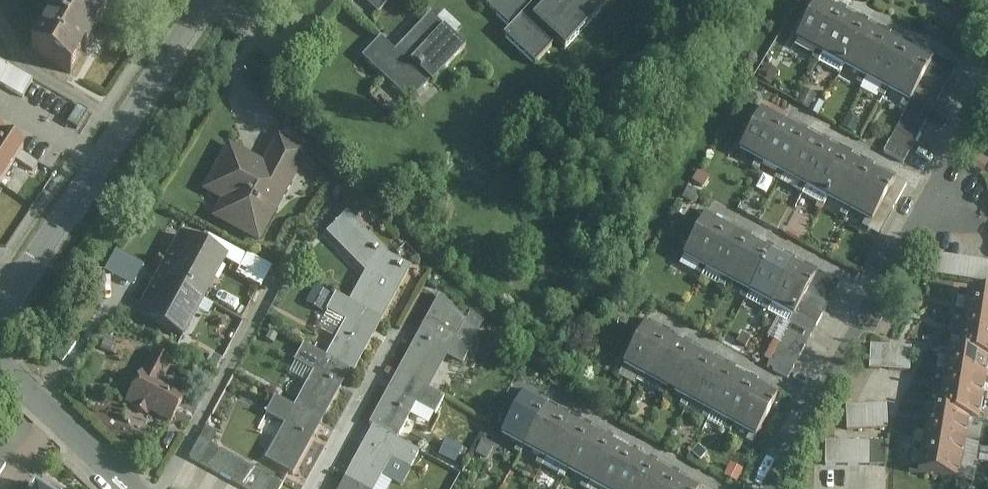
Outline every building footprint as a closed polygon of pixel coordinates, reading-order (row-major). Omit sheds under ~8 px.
[(67,75),(103,17),(76,0),(55,0),(25,49),(67,75)] [(103,17),(113,0),(76,0),(103,17)] [(377,13),(389,0),(362,0),(377,13)] [(512,28),(505,36),(538,66),(558,43),(567,50),(612,0),(482,0),(512,28)] [(796,41),(823,56),(846,17),(819,1),(796,41)] [(363,59),(410,104),(466,47),(430,16),(394,53),(381,40),(363,59)] [(868,30),(846,17),(823,56),(845,69),(868,30)] [(891,43),(868,30),(845,69),(869,82),(891,43)] [(914,56),(891,43),(869,82),(891,95),(914,56)] [(934,68),(914,56),(891,95),(911,107),(934,68)] [(25,94),(35,76),(0,58),(0,80),(25,94)] [(939,59),(934,68),(911,107),(886,154),(906,164),(957,69),(939,59)] [(740,152),(762,165),(785,126),(763,113),(740,152)] [(807,139),(785,126),(762,165),(784,178),(807,139)] [(0,139),(0,185),(24,150),(3,135),(0,139)] [(227,143),(200,191),(221,203),(211,219),(259,245),(310,152),(277,135),(263,163),(227,143)] [(830,151),(807,139),(784,178),(807,190),(830,151)] [(853,163),(830,151),(807,190),(831,202),(853,163)] [(875,175),(853,163),(831,202),(852,214),(875,175)] [(896,188),(875,175),(852,214),(874,226),(896,188)] [(383,321),(411,269),(388,256),(346,214),(326,235),(365,274),(350,303),(383,321)] [(684,260),(707,273),(729,233),(706,221),(684,260)] [(751,246),(729,233),(707,273),(729,285),(751,246)] [(157,277),(205,302),(227,260),(179,235),(157,277)] [(773,258),(751,246),(729,285),(751,296),(773,258)] [(927,253),(924,274),(987,285),(987,263),(927,253)] [(795,270),(773,258),(751,296),(773,308),(795,270)] [(817,281),(795,270),(773,308),(796,320),(817,281)] [(822,274),(817,281),(796,320),(768,369),(789,380),(841,285),(822,274)] [(205,302),(157,277),(135,316),(184,342),(205,302)] [(960,314),(987,319),(987,296),(963,293),(960,314)] [(383,321),(350,303),(338,296),(328,314),(346,323),(326,359),(350,372),(354,374),(383,321)] [(439,298),(398,374),(429,391),(447,359),(463,367),(473,347),(458,339),(466,323),(439,298)] [(956,336),(987,341),(987,319),(960,314),(956,336)] [(623,369),(646,382),(668,342),(646,330),(623,369)] [(953,355),(987,361),(987,341),(956,336),(953,355)] [(668,342),(646,382),(669,395),(691,355),(668,342)] [(294,408),(322,424),(350,372),(326,359),(303,346),(294,364),(313,374),(294,408)] [(912,348),(870,346),(869,369),(911,371),(912,348)] [(940,373),(984,379),(987,361),(953,355),(942,354),(940,373)] [(713,367),(691,355),(669,395),(691,407),(713,367)] [(735,379),(713,367),(691,407),(713,418),(735,379)] [(169,425),(185,396),(143,373),(127,402),(169,425)] [(940,373),(937,394),(981,400),(984,379),(940,373)] [(369,428),(373,430),(397,442),(416,406),(435,416),(445,400),(429,391),(398,374),(369,428)] [(758,391),(735,379),(713,418),(735,430),(758,391)] [(779,403),(758,391),(735,430),(757,444),(779,403)] [(937,394),(934,415),(967,419),(977,421),(981,400),(937,394)] [(265,462),(292,477),(322,424),(294,408),(276,398),(265,417),(284,427),(265,462)] [(544,412),(521,400),(501,437),(524,449),(544,412)] [(888,406),(845,408),(845,432),(889,431),(888,406)] [(567,424),(544,412),(524,449),(546,461),(567,424)] [(920,435),(963,441),(967,419),(934,415),(923,413),(920,435)] [(588,436),(567,424),(546,461),(568,473),(588,436)] [(345,482),(357,488),(376,488),(391,461),(410,471),(420,454),(397,442),(373,430),(345,482)] [(920,435),(917,453),(961,460),(963,441),(920,435)] [(610,448),(588,436),(568,473),(589,485),(610,448)] [(200,440),(189,460),(244,488),(281,488),(283,485),(200,440)] [(884,443),(825,443),(825,467),(884,467),(884,443)] [(610,448),(589,485),(597,488),(617,488),(633,460),(610,448)] [(961,460),(917,453),(914,476),(957,483),(961,460)] [(633,460),(617,488),(645,488),(654,472),(633,460)] [(654,472),(645,488),(673,488),(676,483),(654,472)] [(30,477),(23,488),(48,488),(30,477)]
